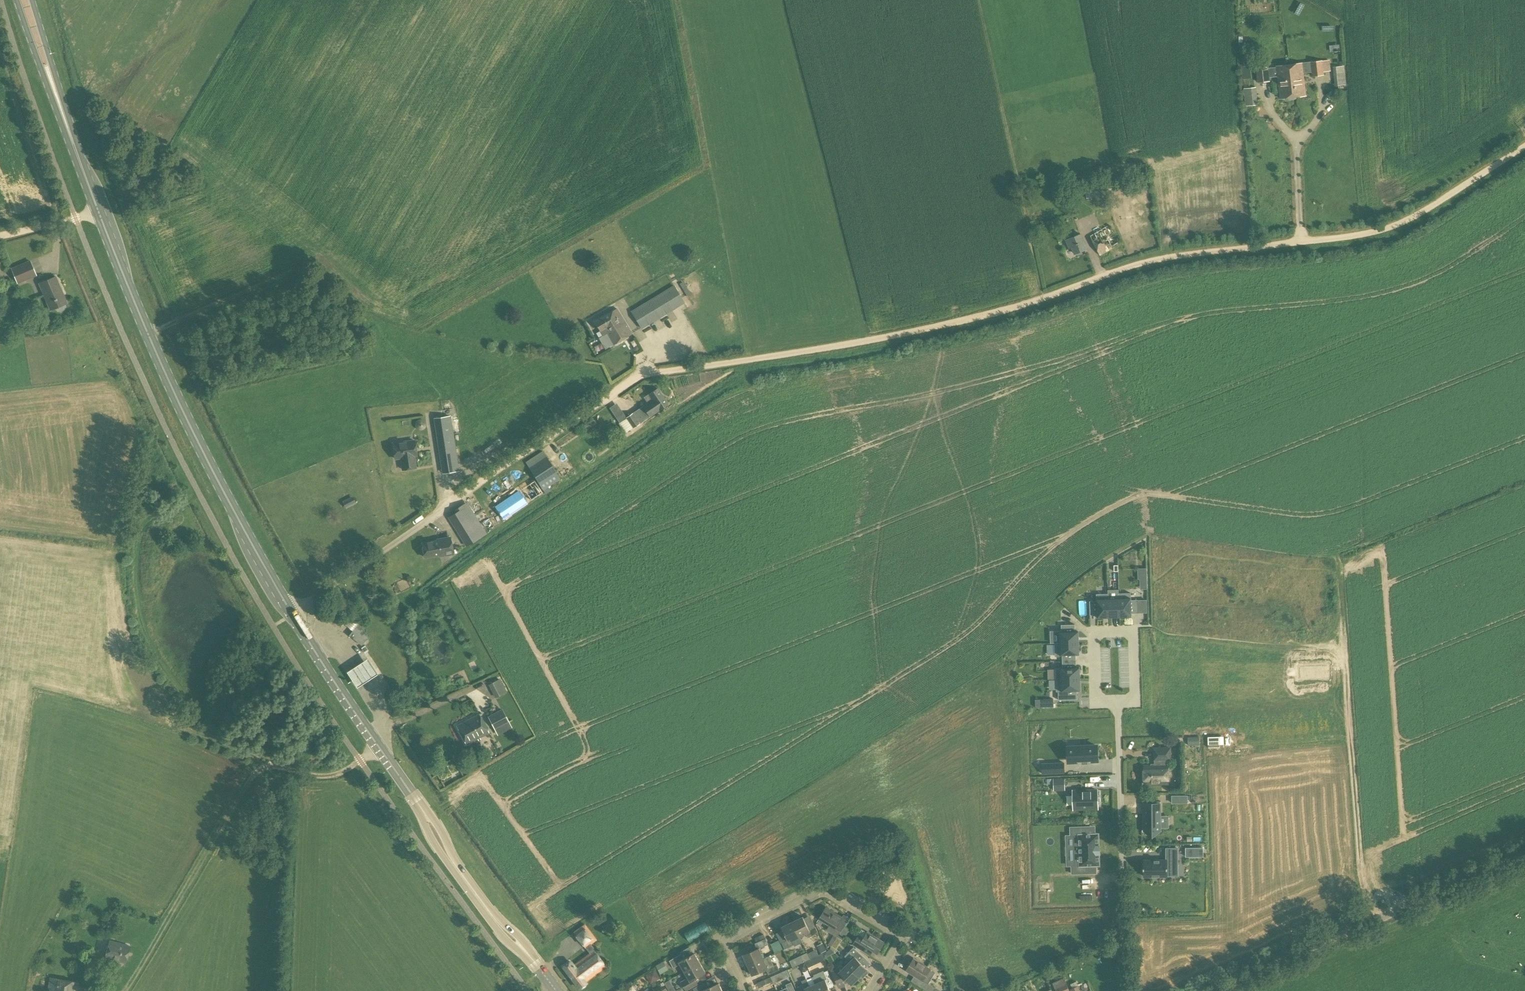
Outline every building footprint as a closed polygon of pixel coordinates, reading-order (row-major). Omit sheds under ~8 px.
[(1268,66),(1256,68),(1258,83),(1270,81),(1269,77),(1277,76),(1279,98),(1306,95),(1303,73),(1312,72),(1312,76),(1324,75),(1324,72),(1331,71),(1330,59),(1276,65),(1276,67),(1268,68),(1268,66)] [(1250,61),(1241,63),(1244,77),(1253,76),(1250,61)] [(1334,73),(1335,85),(1346,84),(1344,66),(1333,67),(1334,73)] [(1256,87),(1244,89),(1245,101),(1258,99),(1256,87)] [(1086,248),(1081,234),(1067,240),(1069,246),(1072,245),(1075,252),(1086,248)] [(1107,244),(1107,248),(1117,247),(1117,237),(1103,238),(1103,244),(1107,244)] [(34,269),(30,260),(11,268),(18,284),(25,280),(22,273),(34,269)] [(65,309),(65,306),(64,304),(66,303),(55,276),(40,283),(51,309),(56,307),(57,310),(59,311),(61,311),(63,311),(65,309)] [(641,329),(684,303),(674,285),(630,311),(641,329)] [(596,320),(604,335),(607,333),(613,344),(631,333),(617,308),(612,311),(596,320)] [(667,401),(671,408),(691,395),(686,388),(667,401)] [(649,416),(667,404),(658,389),(645,397),(648,402),(643,406),(618,423),(625,433),(633,427),(649,415),(649,416)] [(442,473),(458,471),(450,415),(434,418),(442,473)] [(415,467),(414,456),(417,455),(414,440),(393,443),(395,458),(401,457),(403,469),(415,467)] [(546,493),(582,468),(574,456),(566,461),(567,462),(554,470),(546,457),(530,467),(543,488),(546,493)] [(496,509),(504,521),(526,506),(518,495),(496,509)] [(346,509),(356,504),(352,496),(342,501),(346,509)] [(479,538),(487,534),(476,517),(469,522),(461,509),(449,517),(463,539),(475,531),(479,538)] [(454,554),(450,536),(436,539),(436,541),(423,543),(425,556),(439,554),(439,557),(454,554)] [(1137,568),(1138,579),(1140,579),(1147,579),(1146,568),(1137,568)] [(1130,593),(1119,593),(1119,598),(1119,618),(1132,617),(1131,613),(1138,613),(1137,600),(1131,600),(1131,597),(1130,597),(1130,593)] [(1108,594),(1096,594),(1096,598),(1096,601),(1090,601),(1090,614),(1096,614),(1096,618),(1108,618),(1108,598),(1108,594)] [(1119,618),(1119,598),(1108,598),(1108,618),(1119,618)] [(1180,619),(1190,618),(1190,600),(1179,601),(1180,619)] [(1190,618),(1201,618),(1201,600),(1190,600),(1190,618)] [(1201,618),(1212,618),(1212,600),(1201,600),(1201,618)] [(1212,600),(1212,618),(1224,618),(1223,600),(1212,600)] [(1157,619),(1169,619),(1168,601),(1157,601),(1157,619)] [(1169,619),(1180,619),(1179,601),(1168,601),(1169,619)] [(361,645),(365,640),(369,638),(359,622),(349,635),(361,645)] [(1075,624),(1061,625),(1061,631),(1059,631),(1059,643),(1079,643),(1079,631),(1075,631),(1075,624)] [(1079,643),(1059,643),(1055,643),(1055,655),(1060,655),(1060,656),(1062,656),(1062,661),(1076,661),(1075,655),(1079,655),(1079,643)] [(370,661),(350,674),(361,689),(380,676),(370,661)] [(1076,661),(1062,661),(1062,667),(1060,667),(1060,668),(1056,668),(1056,680),(1080,679),(1080,666),(1076,666),(1076,661)] [(1313,665),(1297,665),(1298,681),(1314,681),(1313,665)] [(1329,665),(1313,665),(1314,681),(1330,681),(1329,665)] [(496,696),(508,690),(502,677),(490,683),(496,696)] [(1213,678),(1214,696),(1225,695),(1225,677),(1213,678)] [(1159,697),(1170,697),(1170,678),(1159,679),(1159,697)] [(1170,697),(1181,696),(1181,678),(1170,678),(1170,697)] [(1181,696),(1192,696),(1192,678),(1181,678),(1181,696)] [(1192,696),(1203,696),(1203,678),(1192,678),(1192,696)] [(1203,696),(1214,696),(1213,678),(1203,678),(1203,696)] [(1080,679),(1056,680),(1056,691),(1058,691),(1058,700),(1077,700),(1077,691),(1081,691),(1080,679)] [(1054,699),(1044,699),(1045,707),(1054,707),(1054,699)] [(494,729),(509,722),(502,709),(488,716),(494,729)] [(466,744),(472,741),(488,732),(478,714),(462,723),(456,726),(466,744)] [(1208,747),(1220,747),(1219,736),(1208,737),(1208,747)] [(1188,737),(1188,745),(1199,745),(1199,737),(1188,737)] [(1087,763),(1087,761),(1098,760),(1097,745),(1075,746),(1075,747),(1067,747),(1068,762),(1082,761),(1082,764),(1087,763)] [(1166,765),(1166,759),(1170,759),(1170,748),(1153,749),(1154,760),(1155,760),(1155,766),(1143,766),(1144,784),(1168,783),(1167,765),(1166,765)] [(1042,774),(1065,773),(1064,762),(1042,763),(1042,774)] [(1072,789),(1073,810),(1098,809),(1098,788),(1072,789)] [(1153,803),(1144,803),(1144,832),(1161,831),(1161,801),(1153,801),(1153,803)] [(1090,825),(1069,826),(1070,834),(1074,834),(1075,866),(1071,866),(1071,874),(1091,873),(1091,866),(1096,866),(1100,866),(1100,855),(1101,855),(1100,844),(1099,832),(1096,832),(1090,833),(1090,825)] [(1194,847),(1185,847),(1185,856),(1194,856),(1194,847)] [(1166,859),(1143,859),(1143,877),(1167,877),(1167,876),(1178,876),(1178,848),(1165,848),(1166,859)] [(837,937),(844,925),(839,922),(842,917),(826,907),(819,918),(829,924),(825,929),(837,937)] [(792,922),(799,936),(806,933),(808,937),(818,932),(815,926),(809,929),(803,917),(792,922)] [(691,940),(711,928),(706,920),(686,932),(691,940)] [(793,939),(799,936),(792,922),(782,927),(788,940),(782,943),(785,949),(795,944),(793,939)] [(606,967),(594,951),(596,950),(591,944),(597,940),(585,924),(574,932),(589,953),(573,966),(570,962),(563,967),(579,988),(586,983),(585,982),(606,967)] [(883,943),(867,933),(864,938),(859,935),(852,945),(863,951),(866,946),(877,953),(883,943)] [(748,965),(763,958),(759,948),(768,944),(765,938),(754,943),(757,949),(744,955),(748,965)] [(126,962),(130,948),(118,944),(119,943),(109,941),(105,956),(126,962)] [(822,950),(827,948),(825,941),(819,943),(822,950)] [(847,965),(859,977),(860,976),(863,978),(869,972),(867,969),(859,961),(864,957),(854,946),(849,951),(855,956),(847,965)] [(685,971),(700,963),(694,953),(684,959),(681,954),(669,960),(673,968),(680,964),(685,971)] [(807,953),(801,956),(804,962),(810,959),(807,953)] [(763,958),(748,965),(752,975),(766,969),(768,974),(779,970),(777,964),(774,965),(770,955),(763,958)] [(936,988),(928,983),(935,972),(930,969),(914,959),(906,970),(924,981),(921,987),(927,990),(934,990),(936,988)] [(700,963),(685,971),(682,973),(687,980),(682,983),(686,990),(697,984),(695,979),(705,972),(700,963)] [(847,965),(844,968),(842,966),(839,965),(837,968),(836,969),(833,970),(839,985),(844,983),(844,981),(846,980),(851,985),(859,977),(847,965)] [(787,970),(782,972),(784,978),(790,976),(787,970)] [(812,978),(815,984),(818,990),(830,990),(828,986),(834,984),(828,970),(814,975),(815,977),(812,978)] [(78,982),(50,977),(47,989),(50,990),(76,990),(78,982)] [(1064,978),(1052,983),(1056,990),(1070,990),(1064,978)] [(815,984),(810,986),(806,979),(801,981),(803,984),(798,987),(800,990),(818,990),(815,984)] [(1078,986),(1076,981),(1071,984),(1073,988),(1071,989),(1071,990),(1080,990),(1078,986)] [(719,983),(707,988),(705,982),(698,986),(693,988),(694,990),(722,990),(719,983)] [(791,982),(786,985),(787,987),(779,990),(795,990),(791,982)]
